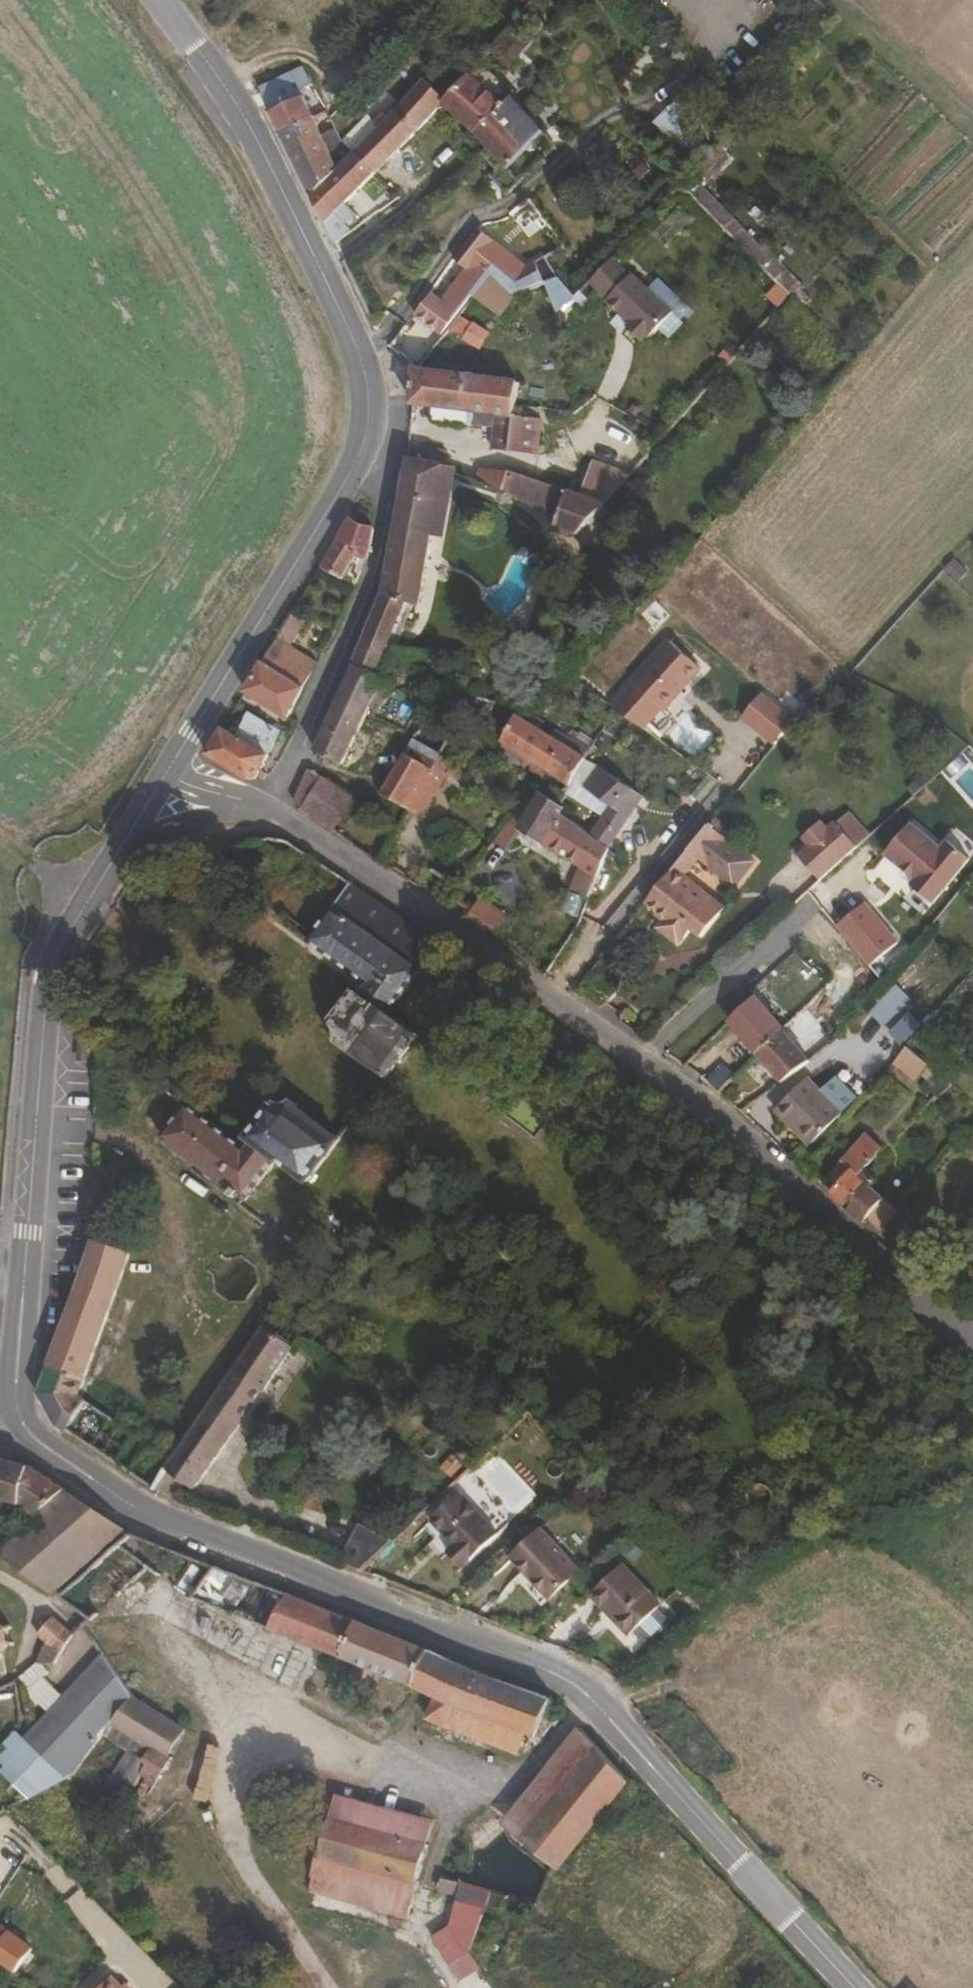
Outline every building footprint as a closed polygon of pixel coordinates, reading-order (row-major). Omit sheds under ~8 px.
[(491,49),(507,63),(530,38),(514,23),(491,49)] [(548,156),(503,104),(493,114),(480,99),(493,87),(473,64),(437,104),(466,133),(482,153),(509,188),(511,190),(548,156)] [(368,179),(437,104),(416,83),(380,120),(375,115),(364,127),(357,120),(331,145),(342,157),(344,154),(368,179)] [(309,122),(295,93),(280,100),(283,108),(267,115),(277,136),(309,122)] [(368,179),(344,154),(342,157),(331,145),(328,134),(318,142),(309,122),(277,136),(320,228),(331,218),(368,179)] [(509,188),(482,153),(475,158),(489,175),(481,183),(496,200),(509,188)] [(340,236),(331,218),(320,228),(328,246),(340,236)] [(521,297),(492,271),(482,281),(509,302),(519,298),(521,297)] [(646,342),(677,314),(638,271),(606,299),(646,342)] [(509,302),(482,281),(465,303),(492,323),(509,302)] [(569,302),(549,285),(521,297),(519,298),(529,314),(547,306),(552,320),(567,305),(569,302)] [(584,305),(575,296),(569,302),(567,305),(576,313),(584,305)] [(415,366),(428,355),(408,333),(395,345),(415,366)] [(461,418),(465,380),(411,374),(407,411),(461,418)] [(511,407),(513,386),(465,380),(461,418),(489,422),(509,424),(511,407)] [(530,462),(538,411),(511,407),(509,424),(489,422),(484,457),(530,462)] [(435,470),(438,456),(415,450),(412,464),(435,470)] [(437,486),(440,471),(435,470),(412,464),(401,461),(399,483),(437,486)] [(603,505),(629,475),(588,463),(574,497),(603,505)] [(498,493),(502,475),(476,468),(471,482),(498,493)] [(512,476),(510,497),(543,500),(545,479),(512,476)] [(415,607),(437,486),(399,483),(379,595),(407,605),(415,607)] [(574,538),(603,505),(574,497),(561,493),(547,525),(574,538)] [(353,575),(358,529),(345,524),(316,573),(348,588),(353,575)] [(378,680),(407,605),(379,595),(349,667),(378,680)] [(667,709),(702,668),(669,640),(634,681),(667,709)] [(282,724),(312,665),(273,644),(240,698),(282,724)] [(379,709),(389,686),(378,680),(349,667),(310,753),(339,768),(365,711),(373,714),(376,708),(379,709)] [(405,801),(425,766),(430,769),(453,728),(428,713),(384,788),(405,801)] [(571,780),(584,759),(516,713),(500,742),(568,786),(571,780)] [(254,776),(273,741),(242,724),(232,740),(219,733),(203,758),(240,782),(254,776)] [(643,798),(584,759),(571,780),(611,807),(593,834),(608,845),(611,848),(643,798)] [(335,822),(349,798),(306,774),(304,772),(289,803),(330,830),(335,822)] [(572,819),(560,811),(562,809),(544,797),(522,829),(579,868),(566,889),(583,902),(608,845),(593,834),(572,819)] [(572,819),(579,808),(568,800),(562,809),(560,811),(572,819)] [(916,817),(885,856),(941,901),(972,862),(916,817)] [(819,881),(856,846),(831,821),(827,824),(821,818),(801,835),(808,843),(795,855),(819,881)] [(711,820),(640,907),(649,915),(658,921),(654,926),(648,932),(672,952),(684,937),(693,943),(713,919),(691,901),(696,895),(677,880),(691,864),(726,893),(750,864),(721,841),(727,833),(711,820)] [(344,838),(349,830),(335,822),(330,830),(344,838)] [(512,850),(520,826),(508,822),(499,845),(512,850)] [(349,887),(291,850),(270,847),(256,850),(337,902),(341,897),(349,887)] [(349,903),(357,892),(349,887),(341,897),(349,903)] [(444,947),(357,892),(349,903),(341,897),(337,902),(335,905),(344,912),(340,917),(391,955),(400,944),(428,968),(444,947)] [(718,913),(696,895),(691,901),(713,919),(718,913)] [(869,900),(838,925),(872,968),(903,943),(869,900)] [(391,955),(340,917),(344,912),(335,905),(312,937),(283,917),(279,922),(364,983),(333,1024),(334,1046),(384,1082),(417,1038),(390,1018),(428,968),(400,944),(391,955)] [(658,921),(649,915),(646,919),(654,926),(658,921)] [(783,1018),(757,989),(748,997),(775,1027),(783,1018)] [(789,1043),(798,1035),(783,1018),(775,1027),(748,997),(722,1021),(749,1052),(739,1062),(745,1069),(755,1060),(772,1079),(800,1056),(789,1043)] [(932,1070),(899,1044),(884,1059),(917,1085),(932,1070)] [(830,1111),(797,1080),(768,1109),(801,1141),(830,1111)] [(304,1186),(338,1141),(290,1106),(269,1111),(245,1143),(277,1166),(304,1186)] [(277,1166),(245,1143),(240,1148),(183,1108),(159,1141),(246,1206),(277,1166)] [(872,1232),(875,1229),(892,1210),(867,1187),(855,1177),(859,1172),(880,1149),(864,1134),(838,1161),(846,1170),(826,1191),(856,1218),(872,1232)] [(871,1182),(859,1172),(855,1177),(867,1187),(871,1182)] [(66,1434),(78,1418),(73,1413),(129,1258),(93,1244),(39,1395),(60,1429),(66,1434)] [(292,1351),(330,1296),(300,1276),(262,1331),(292,1351)] [(195,1492),(292,1351),(262,1331),(172,1461),(165,1472),(169,1475),(195,1492)] [(30,1469),(0,1463),(0,1502),(14,1506),(37,1520),(67,1493),(30,1469)] [(501,1531),(460,1490),(425,1525),(466,1567),(501,1531)] [(122,1530),(67,1493),(37,1520),(15,1539),(0,1553),(0,1556),(52,1594),(122,1530)] [(598,1558),(559,1516),(518,1558),(557,1597),(598,1558)] [(361,1571),(396,1538),(358,1523),(342,1564),(361,1571)] [(0,1529),(0,1553),(15,1539),(0,1529)] [(559,1704),(285,1592),(130,1536),(59,1599),(89,1620),(127,1586),(146,1569),(160,1579),(192,1602),(196,1598),(356,1664),(354,1670),(354,1676),(356,1680),(360,1683),(366,1683),(370,1681),(376,1672),(440,1697),(542,1736),(545,1730),(551,1733),(563,1718),(559,1704)] [(668,1603),(628,1562),(597,1592),(636,1634),(638,1632),(667,1606),(668,1603)] [(140,1597),(160,1579),(146,1569),(127,1586),(140,1597)] [(673,1625),(680,1618),(680,1616),(674,1610),(671,1610),(667,1606),(638,1632),(645,1639),(644,1640),(651,1647),(658,1640),(659,1637),(670,1625),(673,1625)] [(59,1661),(77,1633),(56,1618),(41,1639),(49,1646),(36,1663),(59,1661)] [(0,1651),(7,1644),(15,1646),(17,1641),(9,1639),(8,1631),(15,1623),(11,1619),(4,1626),(0,1624),(0,1679),(3,1678),(0,1651)] [(108,1725),(131,1696),(103,1656),(23,1741),(58,1776),(75,1766),(108,1725)] [(184,1731),(131,1696),(108,1725),(152,1753),(164,1761),(184,1731)] [(534,1755),(542,1736),(440,1697),(432,1716),(534,1755)] [(529,1844),(607,1751),(590,1733),(587,1732),(508,1828),(529,1844)] [(16,1735),(0,1750),(0,1773),(23,1796),(58,1776),(23,1741),(16,1735)] [(566,1872),(638,1784),(607,1751),(529,1844),(566,1872)] [(156,1779),(167,1763),(164,1761),(152,1753),(144,1766),(141,1769),(156,1779)] [(130,1787),(141,1769),(144,1766),(126,1754),(112,1774),(130,1787)] [(441,1826),(343,1799),(336,1822),(435,1849),(441,1826)] [(412,1921),(435,1849),(336,1822),(328,1820),(316,1858),(323,1860),(312,1894),(412,1921)] [(470,1965),(497,1903),(468,1894),(470,1888),(446,1880),(440,1900),(460,1907),(449,1933),(470,1965)] [(481,1981),(513,1908),(497,1903),(470,1965),(481,1981)] [(0,1928),(0,1967),(21,1979),(38,1957),(0,1928)] [(114,1975),(102,1987),(127,1987),(114,1975)]
